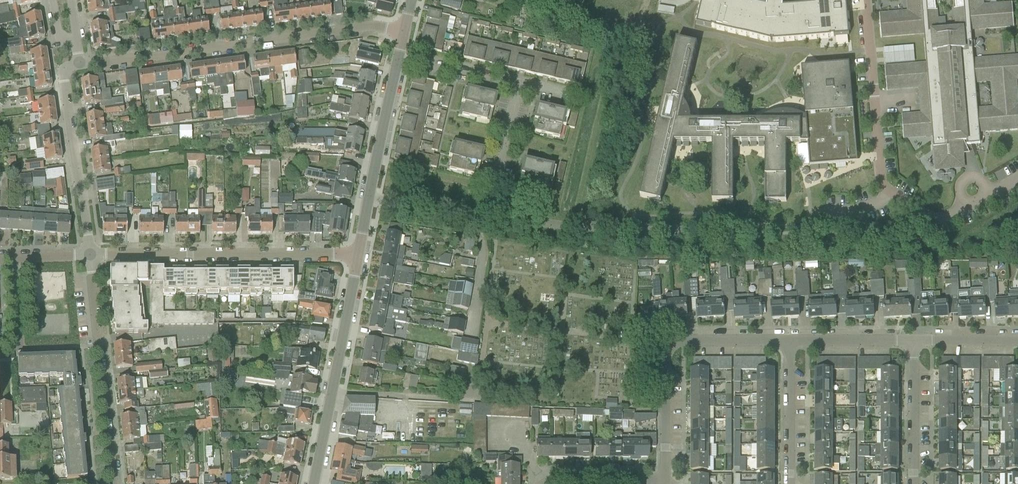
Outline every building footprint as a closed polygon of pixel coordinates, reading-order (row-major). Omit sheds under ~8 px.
[(88,14),(108,11),(109,17),(125,15),(144,12),(143,4),(144,4),(144,0),(130,0),(131,6),(113,9),(113,5),(108,6),(107,0),(86,0),(88,14)] [(181,37),(177,10),(176,0),(171,1),(172,10),(163,11),(167,39),(181,37)] [(212,9),(211,9),(210,0),(204,0),(206,16),(213,15),(212,9)] [(272,0),(266,0),(267,7),(272,6),(275,24),(289,22),(287,8),(286,0),(273,0),(272,0)] [(342,15),(340,0),(332,0),(335,16),(342,15)] [(366,3),(376,6),(375,11),(390,15),(393,3),(380,0),(367,0),(366,3)] [(440,6),(459,10),(461,1),(458,0),(441,0),(440,6)] [(702,3),(697,24),(711,28),(712,26),(715,27),(715,28),(771,41),(771,40),(773,40),(773,42),(819,38),(830,37),(830,35),(834,35),(834,37),(848,36),(849,35),(847,11),(846,2),(843,2),(843,0),(815,0),(815,4),(782,7),(783,1),(781,0),(775,0),(767,0),(767,6),(742,0),(702,0),(702,3)] [(909,12),(880,15),(879,14),(881,38),(881,37),(924,33),(926,64),(885,68),(885,67),(887,91),(887,89),(920,87),(922,114),(902,116),(902,115),(901,115),(903,139),(904,139),(904,138),(932,135),(933,148),(936,147),(938,168),(962,166),(960,141),(966,140),(966,145),(980,144),(979,132),(985,131),(985,132),(995,131),(995,130),(1000,130),(1000,131),(1017,130),(1017,128),(1017,105),(1015,80),(1017,80),(1017,56),(1016,56),(1016,57),(1011,57),(1011,56),(1007,57),(994,58),(994,59),(989,59),(989,58),(979,59),(979,60),(973,60),(971,29),(1013,26),(1013,27),(1014,27),(1012,3),(1011,3),(1012,4),(983,6),(982,0),(957,0),(958,8),(954,9),(955,9),(957,25),(937,26),(936,11),(937,11),(937,10),(933,10),(932,0),(908,0),(909,12)] [(329,2),(315,4),(317,18),(331,17),(329,2)] [(315,4),(301,6),(303,20),(317,18),(315,4)] [(13,6),(13,7),(8,8),(7,5),(0,7),(0,16),(19,12),(18,6),(18,5),(13,6)] [(303,20),(301,6),(287,8),(289,22),(303,20)] [(436,8),(434,13),(428,12),(426,20),(447,25),(449,17),(451,11),(436,8)] [(183,9),(182,9),(177,10),(181,37),(195,35),(193,21),(185,22),(183,9)] [(162,11),(163,19),(156,20),(155,13),(149,14),(153,41),(167,39),(163,11),(162,11)] [(207,19),(201,20),(199,11),(191,12),(193,21),(195,35),(209,33),(207,19)] [(0,16),(0,26),(15,23),(15,20),(18,20),(21,19),(20,18),(19,12),(0,16)] [(249,28),(263,26),(261,12),(247,14),(249,28)] [(24,17),(20,18),(21,19),(18,20),(19,30),(42,26),(40,14),(24,17)] [(249,28),(247,14),(233,16),(235,30),(249,28)] [(125,15),(109,17),(110,22),(110,24),(114,23),(126,21),(125,15)] [(463,15),(460,26),(459,31),(465,32),(469,16),(463,15)] [(235,30),(233,16),(219,18),(221,32),(235,30)] [(426,20),(423,34),(444,39),(447,25),(426,20)] [(108,35),(106,23),(90,25),(92,37),(108,35)] [(44,38),(42,26),(19,30),(21,40),(25,40),(25,41),(44,38)] [(139,43),(150,41),(148,29),(135,31),(136,39),(139,38),(139,43)] [(113,35),(112,34),(108,35),(92,37),(93,49),(101,48),(102,51),(121,48),(120,43),(116,44),(110,41),(113,39),(113,35)] [(444,39),(423,34),(420,48),(441,53),(441,52),(444,39)] [(474,61),(479,40),(468,37),(467,37),(462,58),(474,61)] [(25,40),(21,40),(0,43),(1,51),(20,48),(26,47),(25,41),(25,40)] [(479,40),(474,61),(486,64),(491,43),(479,40)] [(801,68),(803,87),(806,117),(800,115),(795,113),(789,112),(784,112),(778,112),(773,113),(767,115),(762,118),(758,121),(691,121),(690,117),(689,113),(688,109),(686,106),(684,103),(697,45),(677,40),(640,197),(661,202),(674,142),(712,142),(712,202),(733,202),(733,142),(765,142),(765,202),(786,202),(786,142),(808,142),(810,166),(857,162),(849,64),(801,68)] [(832,41),(832,51),(863,50),(863,40),(832,41)] [(503,46),(491,43),(486,64),(498,67),(503,46)] [(359,44),(358,49),(355,61),(378,66),(381,54),(372,52),(373,48),(359,44)] [(515,48),(503,46),(498,67),(510,69),(515,48)] [(526,51),(515,48),(510,69),(521,72),(526,51)] [(48,62),(46,50),(30,52),(32,65),(48,62)] [(526,51),(521,72),(533,75),(538,54),(526,51)] [(296,71),(293,52),(280,54),(282,67),(283,73),(290,72),(291,79),(297,78),(296,71)] [(310,65),(308,52),(298,53),(299,66),(310,65)] [(280,54),(266,56),(268,69),(282,67),(280,54)] [(550,57),(538,54),(533,75),(545,78),(550,57)] [(268,69),(266,56),(253,58),(255,71),(259,70),(260,78),(269,77),(268,75),(269,75),(268,69)] [(562,59),(550,57),(545,78),(557,80),(562,59)] [(333,66),(349,64),(348,58),(332,59),(333,66)] [(245,72),(243,59),(229,61),(231,74),(245,72)] [(562,59),(557,80),(568,83),(573,62),(562,59)] [(231,74),(229,61),(216,63),(218,76),(218,81),(219,88),(220,97),(227,96),(226,87),(227,87),(225,75),(231,74)] [(50,75),(48,62),(32,65),(33,77),(50,75)] [(585,65),(573,62),(568,83),(581,86),(586,65),(585,65)] [(216,63),(203,64),(204,78),(206,86),(213,85),(214,89),(219,88),(218,81),(218,76),(216,63)] [(204,78),(203,64),(189,66),(191,79),(197,79),(197,84),(202,83),(202,87),(206,87),(204,78)] [(166,69),(168,83),(181,81),(179,68),(166,69)] [(170,96),(168,83),(166,69),(152,71),(155,91),(155,92),(163,91),(163,97),(170,96)] [(155,91),(152,71),(139,73),(141,87),(142,93),(155,91)] [(334,73),(333,79),(343,81),(344,80),(373,86),(375,76),(359,72),(358,77),(345,74),(334,73)] [(138,86),(136,73),(125,75),(126,88),(138,86)] [(51,88),(50,75),(33,77),(35,90),(51,88)] [(88,77),(89,80),(81,81),(82,93),(99,91),(98,83),(104,82),(103,75),(88,77)] [(257,75),(250,76),(251,82),(253,95),(260,94),(257,75)] [(413,77),(410,90),(431,95),(434,83),(434,82),(413,77)] [(344,80),(343,81),(342,87),(356,90),(355,94),(370,97),(371,96),(372,95),(373,91),(372,90),(373,86),(344,80)] [(299,83),(297,97),(305,96),(305,95),(307,95),(307,82),(299,83)] [(187,84),(188,90),(188,95),(195,94),(194,83),(187,84)] [(138,86),(126,88),(128,98),(140,96),(138,86)] [(444,97),(449,99),(452,89),(446,88),(444,97)] [(496,97),(484,94),(464,89),(461,102),(464,103),(462,115),(490,122),(496,97)] [(32,90),(18,91),(19,98),(27,97),(32,96),(32,90)] [(410,90),(407,101),(428,106),(431,95),(410,90)] [(100,103),(99,91),(82,93),(84,105),(100,103)] [(233,93),(233,102),(244,102),(245,94),(233,93)] [(305,96),(297,97),(296,109),(296,110),(306,109),(305,96)] [(332,97),(330,104),(337,105),(366,112),(367,107),(368,107),(369,104),(368,103),(369,101),(353,97),(352,102),(349,101),(349,100),(332,97)] [(449,99),(444,97),(441,107),(447,108),(449,99)] [(106,108),(123,105),(122,98),(105,100),(106,108)] [(55,111),(53,100),(37,102),(39,114),(55,111)] [(407,101),(404,113),(425,118),(428,106),(407,101)] [(253,102),(235,103),(236,118),(254,117),(253,102)] [(365,116),(366,112),(337,105),(330,104),(329,112),(346,116),(346,114),(349,115),(347,124),(356,126),(358,121),(364,122),(364,120),(366,119),(366,117),(365,116)] [(123,105),(106,108),(105,108),(106,115),(124,113),(123,105)] [(562,126),(565,127),(568,114),(537,107),(531,132),(559,138),(562,126)] [(306,109),(296,110),(297,120),(306,120),(306,109)] [(574,129),(578,110),(573,109),(568,128),(574,129)] [(236,110),(221,111),(223,121),(236,118),(236,110)] [(55,111),(39,114),(40,126),(56,124),(55,111)] [(440,112),(438,121),(444,122),(446,113),(440,112)] [(404,113),(402,125),(423,130),(425,118),(404,113)] [(102,114),(86,116),(87,128),(103,125),(102,114)] [(190,114),(172,117),(173,124),(191,121),(190,114)] [(173,124),(172,117),(159,119),(160,125),(173,124)] [(444,122),(438,121),(436,130),(442,132),(444,122)] [(110,124),(103,125),(87,128),(89,140),(103,138),(104,143),(109,142),(109,143),(125,140),(124,135),(112,137),(110,124)] [(31,126),(21,128),(21,130),(22,133),(22,134),(28,134),(32,133),(37,132),(38,132),(37,126),(37,125),(31,126)] [(423,130),(402,125),(399,137),(420,141),(423,130)] [(347,134),(334,131),(302,131),(302,138),(324,138),(333,138),(361,144),(363,133),(348,130),(347,134)] [(60,148),(58,135),(35,139),(37,151),(44,150),(60,148)] [(161,137),(148,139),(149,154),(163,152),(163,150),(176,148),(175,137),(162,139),(161,137)] [(399,137),(396,148),(417,153),(420,141),(399,137)] [(359,154),(361,144),(333,138),(331,145),(344,148),(343,151),(359,154)] [(483,151),(463,147),(451,144),(448,157),(452,158),(449,170),(477,176),(483,151)] [(253,155),(269,156),(270,148),(254,147),(253,155)] [(61,159),(60,148),(44,150),(45,162),(61,159)] [(92,163),(108,160),(107,148),(91,151),(92,163)] [(417,153),(396,148),(393,161),(414,166),(414,165),(417,153)] [(320,155),(300,154),(299,163),(319,164),(320,155)] [(439,157),(436,156),(433,155),(430,167),(436,168),(439,157)] [(110,172),(108,160),(92,163),(94,175),(110,172)] [(41,161),(25,163),(26,170),(42,168),(41,161)] [(339,161),(338,168),(350,170),(351,164),(339,161)] [(555,168),(524,161),(518,186),(546,193),(549,181),(552,181),(555,168)] [(566,165),(560,163),(555,182),(561,184),(566,165)] [(122,168),(122,169),(113,170),(114,177),(130,175),(129,167),(122,168)] [(63,169),(54,170),(45,172),(45,180),(46,180),(46,181),(64,179),(63,169)] [(355,172),(339,169),(338,176),(325,173),(324,180),(353,185),(355,172)] [(45,180),(45,172),(32,173),(32,181),(45,180)] [(97,180),(99,190),(114,188),(114,178),(97,180)] [(66,193),(64,180),(55,181),(56,195),(66,193)] [(317,185),(315,192),(315,193),(333,196),(332,197),(341,199),(342,197),(349,198),(351,187),(328,183),(327,187),(317,185)] [(187,211),(187,218),(187,234),(199,234),(199,218),(198,218),(198,214),(205,214),(205,196),(205,192),(198,192),(198,211),(187,211)] [(278,204),(292,204),(292,194),(278,195),(278,204)] [(260,234),(260,218),(259,201),(254,201),(254,209),(244,209),(244,219),(247,218),(247,234),(260,234)] [(105,204),(98,205),(100,219),(102,219),(102,235),(114,235),(114,218),(114,208),(106,208),(105,204)] [(301,206),(296,206),(296,212),(296,234),(302,234),(302,235),(303,236),(309,236),(309,228),(309,226),(309,218),(303,218),(303,213),(301,213),(301,206)] [(20,208),(20,216),(19,231),(31,232),(32,217),(26,217),(27,209),(23,208),(20,208)] [(31,232),(44,233),(45,218),(44,218),(45,210),(33,209),(32,217),(31,232)] [(326,215),(325,221),(330,222),(346,224),(347,211),(341,210),(339,210),(332,209),(331,216),(326,215)] [(57,219),(56,234),(69,235),(70,220),(69,212),(57,211),(57,219)] [(278,216),(278,232),(283,232),(283,234),(295,234),(295,235),(296,235),(296,234),(296,212),(293,212),(290,215),(285,214),(283,216),(278,216)] [(20,216),(7,215),(6,230),(19,231),(20,216)] [(45,218),(44,233),(56,234),(57,219),(45,218)] [(114,218),(114,235),(127,235),(127,218),(114,218)] [(151,235),(151,218),(138,218),(139,235),(151,235)] [(151,235),(163,234),(163,218),(151,218),(151,235)] [(187,234),(187,218),(175,218),(175,234),(187,234)] [(223,218),(212,218),(211,218),(211,234),(223,234),(223,218)] [(235,218),(223,218),(223,234),(235,234),(235,218)] [(272,234),(272,218),(260,218),(260,234),(272,234)] [(325,221),(314,218),(314,234),(321,234),(321,225),(330,227),(329,234),(335,235),(335,236),(337,236),(337,235),(344,236),(346,224),(330,222),(325,221)] [(386,232),(384,245),(398,247),(400,235),(386,232)] [(474,239),(467,238),(464,251),(472,253),(474,239)] [(398,247),(384,245),(382,257),(403,261),(405,248),(398,247)] [(440,258),(439,264),(449,266),(451,256),(444,255),(440,258)] [(380,269),(406,274),(414,275),(414,270),(401,268),(403,261),(382,257),(380,269)] [(912,261),(903,262),(904,270),(912,269),(912,261)] [(839,264),(831,265),(832,274),(833,274),(833,281),(834,293),(834,297),(835,297),(840,297),(839,281),(839,274),(839,264)] [(727,268),(720,269),(721,281),(722,293),(722,297),(729,297),(728,281),(727,268)] [(163,274),(163,269),(146,269),(146,271),(136,271),(136,269),(109,269),(109,292),(111,292),(111,303),(112,303),(112,313),(113,313),(113,324),(115,324),(115,334),(147,334),(147,325),(141,325),(141,322),(140,322),(140,312),(139,312),(139,301),(138,301),(137,290),(136,290),(136,286),(149,286),(149,326),(163,326),(163,313),(163,297),(163,274)] [(184,293),(184,273),(184,269),(172,269),(172,273),(172,283),(175,283),(175,293),(184,293)] [(206,297),(206,273),(206,269),(194,269),(194,273),(194,283),(196,283),(196,297),(206,297)] [(227,297),(227,273),(227,269),(215,269),(215,273),(215,283),(218,283),(218,297),(227,297)] [(249,297),(249,273),(249,269),(237,269),(237,273),(237,283),(239,283),(240,297),(249,297)] [(271,297),(271,273),(271,269),(259,269),(259,273),(259,283),(261,283),(261,297),(271,297)] [(299,292),(301,277),(293,277),(293,269),(280,269),(280,273),(280,283),(283,283),(283,297),(293,297),(293,292),(299,292)] [(380,269),(377,281),(391,283),(391,284),(403,286),(406,274),(380,269)] [(466,269),(465,278),(472,279),(474,270),(466,269)] [(317,285),(315,296),(331,299),(333,287),(329,286),(331,278),(326,277),(327,272),(318,270),(315,284),(317,285)] [(796,272),(795,272),(796,281),(797,293),(797,297),(803,297),(802,281),(802,273),(802,272),(796,272)] [(175,293),(175,283),(172,283),(172,273),(163,274),(163,297),(175,297),(175,293)] [(196,297),(196,283),(194,283),(194,273),(184,273),(184,293),(184,297),(196,297)] [(218,297),(218,283),(215,283),(215,273),(206,273),(206,297),(218,297)] [(240,297),(239,283),(237,283),(237,273),(227,273),(227,297),(240,297)] [(261,297),(261,283),(259,283),(259,273),(249,273),(249,297),(261,297)] [(283,297),(283,283),(280,283),(280,273),(271,273),(271,297),(283,297)] [(846,274),(839,274),(839,281),(840,297),(846,296),(847,296),(846,274)] [(391,283),(377,281),(375,293),(389,296),(391,284),(391,283)] [(449,281),(447,294),(470,298),(472,286),(449,281)] [(983,289),(971,290),(971,291),(971,295),(972,302),(973,317),(985,317),(984,301),(984,297),(983,289)] [(772,298),(771,298),(772,303),(771,303),(772,318),(786,317),(784,294),(784,290),(772,290),(772,296),(772,298)] [(959,296),(957,296),(958,302),(958,303),(959,314),(959,318),(968,318),(972,317),(973,317),(972,302),(971,295),(971,291),(959,291),(959,296)] [(686,301),(679,302),(679,292),(672,293),(672,294),(674,317),(687,317),(686,301)] [(375,293),(373,305),(392,309),(395,297),(389,296),(375,293)] [(722,293),(710,294),(710,295),(711,317),(724,317),(724,312),(723,301),(722,301),(722,297),(722,293)] [(792,294),(784,294),(786,317),(799,317),(798,301),(797,297),(797,293),(792,294)] [(834,293),(822,293),(822,296),(823,317),(836,317),(836,315),(835,297),(834,297),(834,293)] [(862,294),(859,295),(860,317),(865,317),(874,317),(873,301),(872,297),(871,293),(862,294)] [(921,296),(920,296),(921,303),(921,315),(922,318),(935,317),(934,293),(921,294),(921,296)] [(939,293),(934,293),(935,317),(948,317),(948,315),(947,301),(941,302),(940,302),(939,293)] [(470,298),(447,294),(445,306),(468,310),(470,298)] [(666,302),(654,303),(654,315),(660,315),(660,318),(674,317),(672,294),(666,295),(666,302)] [(705,298),(697,298),(698,318),(711,317),(710,295),(704,295),(705,298)] [(753,295),(748,296),(749,317),(762,317),(761,301),(754,301),(753,295)] [(852,298),(846,298),(846,303),(847,318),(860,317),(859,295),(853,296),(852,296),(852,298)] [(909,295),(896,295),(897,302),(898,317),(911,317),(911,316),(910,301),(910,297),(909,297),(909,295)] [(1008,295),(1009,298),(1010,317),(1017,317),(1017,295),(1008,295)] [(735,296),(734,296),(735,312),(735,318),(743,318),(746,318),(746,320),(749,319),(749,317),(748,296),(735,296)] [(809,296),(808,297),(808,299),(810,318),(823,317),(822,296),(809,296)] [(996,299),(995,299),(995,303),(996,318),(1010,317),(1009,298),(996,299)] [(299,301),(298,308),(313,310),(312,316),(327,319),(330,307),(314,304),(314,303),(299,301)] [(897,302),(883,303),(884,318),(898,317),(897,302)] [(392,309),(373,305),(371,317),(394,322),(405,324),(406,318),(391,315),(392,309)] [(394,322),(371,317),(368,330),(382,332),(381,335),(393,337),(394,334),(392,331),(394,322)] [(447,331),(463,334),(465,322),(449,319),(447,331)] [(308,336),(308,341),(323,343),(325,331),(310,328),(309,329),(291,328),(291,333),(308,336)] [(168,339),(169,351),(176,351),(175,338),(168,339)] [(379,341),(366,339),(366,341),(364,340),(362,349),(365,350),(364,351),(386,355),(387,348),(397,350),(398,347),(400,347),(401,341),(380,338),(379,341)] [(461,339),(458,352),(476,355),(479,342),(461,339)] [(156,353),(155,340),(148,341),(149,353),(156,353)] [(114,357),(131,355),(129,343),(113,345),(114,357)] [(426,362),(429,346),(416,344),(413,360),(426,362)] [(207,349),(208,364),(218,364),(217,348),(207,349)] [(288,349),(287,353),(286,359),(289,362),(296,364),(296,367),(315,370),(316,360),(317,360),(318,354),(314,354),(314,353),(312,353),(313,350),(288,349)] [(386,355),(364,351),(364,352),(363,352),(361,361),(363,361),(362,363),(377,365),(383,366),(382,371),(396,373),(397,368),(384,365),(386,355)] [(476,355),(458,352),(457,362),(477,365),(478,355),(476,355)] [(132,367),(131,355),(114,357),(116,369),(132,367)] [(62,356),(47,357),(48,377),(56,376),(56,377),(62,377),(62,356)] [(74,356),(62,356),(62,377),(63,390),(78,389),(81,389),(79,376),(76,377),(76,372),(75,372),(74,356)] [(33,357),(17,358),(17,363),(18,378),(26,377),(26,378),(34,378),(34,377),(33,357)] [(47,357),(33,357),(34,377),(41,377),(41,378),(48,378),(48,377),(47,357)] [(954,370),(954,358),(942,358),(942,370),(954,370)] [(219,368),(229,368),(229,359),(219,359),(219,368)] [(161,363),(154,364),(135,366),(136,373),(148,372),(162,370),(162,369),(161,363)] [(273,364),(273,371),(289,373),(289,365),(273,364)] [(162,370),(148,372),(149,379),(167,378),(167,373),(175,372),(174,367),(162,369),(162,370)] [(464,369),(451,367),(449,375),(453,375),(451,384),(461,385),(464,369)] [(692,370),(692,382),(708,382),(708,370),(706,370),(700,370),(694,370),(692,370)] [(751,376),(751,382),(774,382),(774,370),(766,370),(759,370),(758,370),(758,376),(751,376)] [(814,380),(814,382),(832,382),(832,370),(830,370),(824,370),(818,370),(816,370),(816,380),(814,380)] [(898,370),(890,370),(883,370),(882,370),(882,382),(898,382),(898,370)] [(940,370),(940,382),(956,382),(956,370),(954,370),(942,370),(940,370)] [(999,382),(1017,382),(1017,370),(1014,370),(1007,370),(1001,370),(999,370),(999,382)] [(361,371),(358,385),(374,388),(377,374),(361,371)] [(418,377),(405,375),(402,388),(408,389),(408,387),(416,389),(418,377)] [(285,393),(283,406),(282,408),(299,411),(302,395),(301,395),(301,392),(315,394),(317,382),(310,381),(311,379),(293,376),(290,394),(285,393)] [(243,386),(244,378),(233,377),(233,379),(225,378),(224,390),(231,391),(232,385),(243,386)] [(143,390),(142,378),(117,381),(118,392),(143,390)] [(692,382),(692,395),(708,395),(708,382),(692,382)] [(774,395),(774,382),(751,382),(751,383),(758,383),(758,395),(774,395)] [(832,382),(814,382),(814,385),(816,385),(816,395),(832,395),(832,382)] [(876,383),(876,395),(898,395),(898,382),(882,382),(882,383),(876,383)] [(956,382),(940,382),(940,395),(961,395),(961,382),(956,382)] [(999,382),(1006,382),(1006,395),(1017,395),(1017,382),(999,382)] [(214,384),(204,385),(206,402),(216,401),(214,384)] [(44,388),(18,389),(18,405),(36,405),(46,404),(45,390),(44,390),(44,388)] [(63,390),(57,391),(58,398),(59,406),(79,404),(78,389),(63,390)] [(143,390),(118,392),(119,405),(124,404),(124,410),(134,410),(138,409),(138,403),(135,403),(135,399),(144,398),(143,390)] [(692,395),(692,408),(708,408),(714,408),(714,402),(708,402),(708,395),(692,395)] [(774,395),(758,395),(758,407),(774,407),(774,395)] [(816,395),(816,407),(832,407),(832,395),(816,395)] [(898,407),(898,395),(876,395),(876,407),(882,407),(898,407)] [(940,395),(940,407),(961,407),(961,395),(940,395)] [(1006,407),(1017,407),(1017,395),(1006,395),(1006,407)] [(376,427),(372,427),(373,417),(374,417),(374,399),(345,398),(338,434),(355,437),(356,432),(371,434),(375,434),(376,427)] [(606,400),(606,409),(614,409),(615,401),(606,400)] [(206,402),(204,402),(206,420),(218,418),(216,401),(206,402)] [(2,439),(1,425),(11,425),(10,404),(0,404),(0,439),(2,439)] [(46,404),(36,405),(36,412),(46,412),(46,404)] [(59,406),(58,406),(59,413),(60,413),(61,420),(80,418),(79,406),(79,404),(59,406)] [(491,405),(473,404),(473,417),(485,417),(491,417),(491,405)] [(774,407),(758,407),(758,420),(774,420),(774,407)] [(816,407),(816,420),(832,420),(832,407),(816,407)] [(898,407),(882,407),(882,420),(898,420),(898,407)] [(940,407),(940,420),(956,420),(956,413),(961,414),(961,407),(940,407)] [(1006,407),(1006,420),(1017,420),(1017,407),(1006,407)] [(134,410),(135,415),(120,417),(122,429),(138,427),(146,426),(145,414),(145,415),(144,408),(138,409),(134,410)] [(311,413),(299,411),(282,408),(278,408),(277,413),(294,416),(293,423),(310,425),(311,413)] [(708,408),(692,408),(692,420),(708,420),(708,408)] [(608,410),(608,411),(608,420),(621,421),(621,415),(630,416),(630,415),(630,411),(608,410)] [(634,421),(634,423),(635,423),(656,419),(656,415),(650,415),(634,415),(634,421)] [(60,420),(60,421),(60,428),(61,427),(62,435),(82,433),(81,423),(81,421),(80,418),(61,420),(60,420)] [(692,420),(692,433),(708,433),(708,420),(692,420)] [(758,420),(758,433),(774,433),(774,420),(758,420)] [(816,433),(832,433),(836,433),(836,420),(832,420),(816,420),(816,433)] [(898,420),(882,420),(882,433),(898,433),(898,420)] [(940,420),(940,432),(956,432),(956,420),(940,420)] [(1006,420),(1001,420),(1001,433),(1006,433),(1017,433),(1017,420),(1006,420)] [(205,421),(197,422),(198,431),(206,430),(212,429),(211,421),(205,421)] [(122,429),(123,441),(139,439),(138,427),(122,429)] [(940,432),(940,445),(956,445),(956,432),(940,432)] [(62,435),(61,435),(62,442),(63,442),(64,450),(83,448),(83,445),(82,438),(82,433),(62,435)] [(708,433),(692,433),(692,445),(708,445),(708,439),(714,439),(714,433),(708,433)] [(758,433),(758,445),(774,445),(774,433),(758,433)] [(832,433),(816,433),(816,445),(832,445),(832,433)] [(898,445),(898,433),(882,433),(882,445),(898,445)] [(1006,445),(1017,445),(1017,433),(1006,433),(1006,445)] [(589,458),(589,437),(581,438),(581,434),(575,434),(575,442),(576,442),(576,458),(589,458)] [(621,458),(621,442),(621,437),(621,434),(608,434),(608,442),(608,458),(608,461),(611,461),(611,458),(621,458)] [(648,458),(648,448),(656,448),(656,434),(634,434),(634,437),(634,442),(634,460),(637,460),(637,458),(648,458)] [(160,443),(159,436),(142,438),(143,445),(144,445),(160,443)] [(634,437),(621,437),(621,442),(621,458),(632,458),(632,460),(634,460),(634,442),(634,437)] [(0,439),(0,481),(15,480),(14,459),(14,453),(7,454),(7,446),(2,446),(2,439),(0,439)] [(302,455),(304,444),(287,441),(286,446),(269,442),(267,448),(302,455)] [(549,458),(549,442),(536,442),(536,458),(549,458)] [(549,442),(549,458),(552,458),(554,458),(563,458),(563,442),(549,442)] [(576,442),(575,442),(563,442),(563,458),(576,458),(576,442)] [(608,458),(608,442),(595,442),(595,458),(608,458)] [(160,443),(144,445),(144,452),(161,451),(160,444),(160,443)] [(137,445),(133,446),(123,447),(124,454),(138,453),(137,445)] [(708,445),(692,445),(692,458),(708,458),(708,457),(711,457),(711,446),(708,446),(708,445)] [(774,445),(758,445),(752,445),(752,458),(758,458),(774,458),(774,445)] [(832,445),(816,445),(816,458),(832,458),(832,445)] [(898,445),(882,445),(877,445),(877,458),(882,458),(898,458),(898,445)] [(940,445),(940,458),(956,457),(962,457),(962,451),(956,451),(956,445),(940,445)] [(1006,445),(1001,445),(1001,458),(1017,458),(1017,445),(1006,445)] [(334,451),(333,458),(349,461),(350,455),(363,457),(364,449),(351,447),(351,449),(336,447),(335,451),(334,451)] [(64,450),(63,450),(63,457),(64,457),(65,465),(85,463),(83,448),(64,450)] [(299,466),(302,455),(267,448),(266,454),(284,458),(283,463),(299,466)] [(231,454),(232,470),(238,470),(237,460),(246,460),(245,453),(231,454)] [(520,475),(520,467),(518,467),(518,466),(512,466),(512,454),(498,454),(498,458),(497,472),(500,472),(500,479),(518,479),(518,475),(520,475)] [(956,457),(940,458),(940,470),(953,470),(953,472),(962,472),(962,457),(956,457)] [(333,458),(332,465),(331,470),(337,471),(336,480),(354,483),(357,483),(360,471),(353,469),(355,463),(349,462),(349,461),(333,458)] [(692,458),(692,463),(690,464),(690,469),(692,470),(708,470),(708,458),(692,458)] [(774,458),(758,458),(758,470),(774,470),(774,458)] [(816,470),(832,470),(832,465),(839,465),(839,458),(832,458),(816,458),(816,470)] [(882,458),(877,458),(875,458),(875,463),(882,463),(882,470),(898,470),(898,458),(882,458)] [(1001,458),(1000,458),(1000,465),(1006,465),(1006,470),(1017,470),(1017,458),(1001,458)] [(65,465),(64,465),(65,472),(66,472),(67,480),(86,478),(86,472),(85,466),(85,463),(65,465)] [(190,476),(199,476),(199,464),(190,464),(190,476)] [(382,472),(382,464),(368,464),(368,473),(382,472)] [(464,483),(467,483),(473,483),(473,465),(463,466),(464,483)] [(162,467),(154,467),(155,473),(144,474),(145,483),(162,483),(162,467)] [(203,477),(203,483),(214,483),(214,476),(214,469),(208,469),(208,477),(203,477)] [(297,478),(280,475),(279,483),(296,483),(297,478)]
